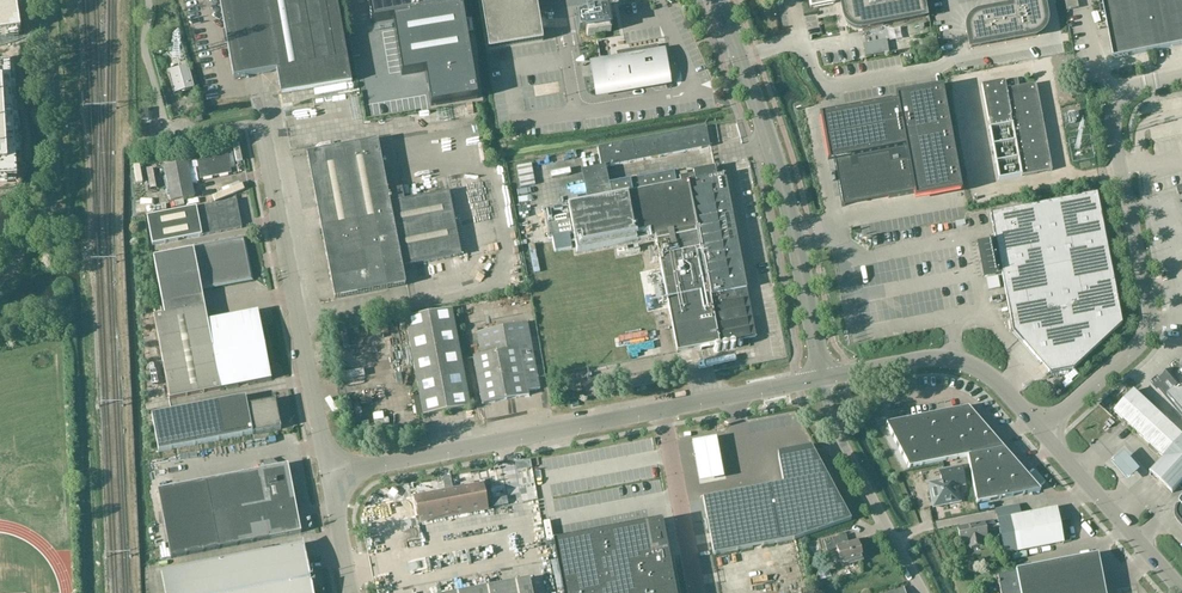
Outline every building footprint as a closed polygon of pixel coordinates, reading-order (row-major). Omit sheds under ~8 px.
[(20,32),(17,13),(15,0),(0,0),(0,36),(20,32)] [(234,79),(277,71),(281,95),(352,82),(337,0),(220,0),(234,79)] [(373,22),(394,18),(403,74),(424,70),(430,106),(477,98),(471,62),(461,0),(370,0),(373,22)] [(489,51),(543,42),(541,28),(547,27),(544,12),(538,13),(536,0),(480,0),(489,51)] [(844,15),(845,19),(848,23),(851,26),(855,27),(859,28),(863,28),(925,17),(922,0),(841,0),(844,15)] [(1011,8),(981,14),(970,20),(967,32),(970,48),(1033,37),(1043,30),(1046,18),(1042,0),(1010,0),(1011,8)] [(1115,59),(1181,46),(1181,0),(1103,0),(1115,59)] [(611,33),(607,8),(583,12),(584,16),(577,17),(580,35),(587,34),(587,37),(611,33)] [(360,39),(351,40),(358,82),(367,81),(360,39)] [(638,87),(664,82),(658,46),(615,54),(617,62),(592,66),(597,94),(609,92),(610,94),(615,93),(615,91),(633,88),(633,90),(638,89),(638,87)] [(0,67),(0,181),(17,180),(10,66),(0,67)] [(184,67),(168,72),(174,95),(190,90),(184,67)] [(1021,177),(1052,172),(1036,85),(1019,88),(1017,80),(981,87),(999,181),(1021,177)] [(891,105),(826,117),(835,163),(843,207),(845,207),(844,202),(887,194),(888,199),(913,194),(960,185),(944,95),(897,104),(891,105)] [(193,102),(186,104),(188,111),(195,109),(193,102)] [(149,121),(148,110),(140,111),(141,121),(149,121)] [(605,168),(606,169),(636,162),(678,154),(710,147),(706,128),(706,127),(678,133),(632,142),(632,143),(598,149),(601,168),(605,168)] [(406,286),(402,268),(388,192),(378,142),(307,155),(335,300),(406,286)] [(597,153),(538,162),(540,176),(599,167),(597,153)] [(197,161),(197,162),(189,163),(190,170),(198,168),(200,179),(231,173),(228,155),(197,161)] [(194,198),(192,183),(188,163),(164,168),(171,203),(194,198)] [(678,354),(719,345),(756,338),(725,175),(724,176),(722,167),(693,172),(694,175),(680,178),(680,184),(612,198),(588,202),(569,206),(578,253),(639,241),(655,238),(678,354)] [(402,190),(388,192),(402,268),(461,257),(449,193),(404,201),(402,190)] [(1123,325),(1118,301),(1097,194),(990,215),(995,241),(977,245),(983,277),(1002,274),(1011,322),(1013,332),(1049,375),(1073,370),(1123,325)] [(236,201),(147,218),(152,246),(242,229),(236,201)] [(300,204),(301,216),(311,216),(310,204),(300,204)] [(549,241),(552,240),(555,253),(572,250),(569,237),(572,236),(566,207),(543,211),(549,241)] [(247,257),(243,240),(154,258),(165,316),(205,308),(202,290),(251,280),(250,273),(247,257)] [(272,379),(258,312),(208,322),(205,308),(165,316),(155,318),(171,400),(221,390),(256,383),(272,379)] [(405,319),(424,417),(470,408),(451,310),(405,319)] [(528,324),(503,329),(476,334),(481,357),(473,359),(482,406),(529,397),(529,393),(541,390),(528,324)] [(1179,362),(1177,360),(1169,367),(1171,369),(1159,378),(1158,376),(1150,383),(1157,391),(1158,390),(1181,417),(1181,359),(1179,362)] [(1181,482),(1181,434),(1135,391),(1132,395),(1128,398),(1126,398),(1121,403),(1122,405),(1119,409),(1116,413),(1124,420),(1124,423),(1126,425),(1128,424),(1165,458),(1152,472),(1173,492),(1181,482)] [(246,397),(152,416),(160,453),(281,429),(276,401),(248,406),(246,397)] [(909,469),(968,457),(977,504),(1041,492),(968,408),(886,425),(909,469)] [(716,442),(692,446),(699,483),(722,479),(716,442)] [(14,450),(0,450),(0,465),(15,464),(14,450)] [(713,556),(794,541),(851,521),(814,452),(778,458),(783,484),(703,499),(713,556)] [(1141,473),(1125,455),(1112,465),(1129,483),(1141,473)] [(265,471),(158,492),(171,559),(302,534),(289,466),(279,468),(278,465),(272,461),(263,463),(265,471)] [(957,488),(965,486),(961,467),(939,472),(941,482),(929,485),(930,488),(934,508),(960,503),(957,488)] [(508,506),(504,480),(466,488),(470,513),(508,506)] [(1060,523),(1057,509),(998,521),(1005,556),(1064,544),(1071,542),(1067,522),(1060,523)] [(986,533),(995,531),(994,522),(984,524),(958,529),(961,545),(970,543),(971,549),(982,547),(980,541),(987,539),(986,533)] [(551,545),(561,592),(675,592),(669,557),(663,528),(650,531),(649,527),(551,545)] [(844,546),(842,537),(824,542),(827,553),(837,550),(843,568),(864,561),(858,542),(844,546)] [(312,587),(317,586),(314,576),(310,578),(304,547),(163,574),(167,592),(313,592),(312,587)] [(1098,555),(1015,571),(1016,574),(997,577),(998,583),(997,583),(998,586),(999,586),(1000,592),(1105,592),(1098,555)] [(529,581),(468,592),(532,592),(529,581)]
